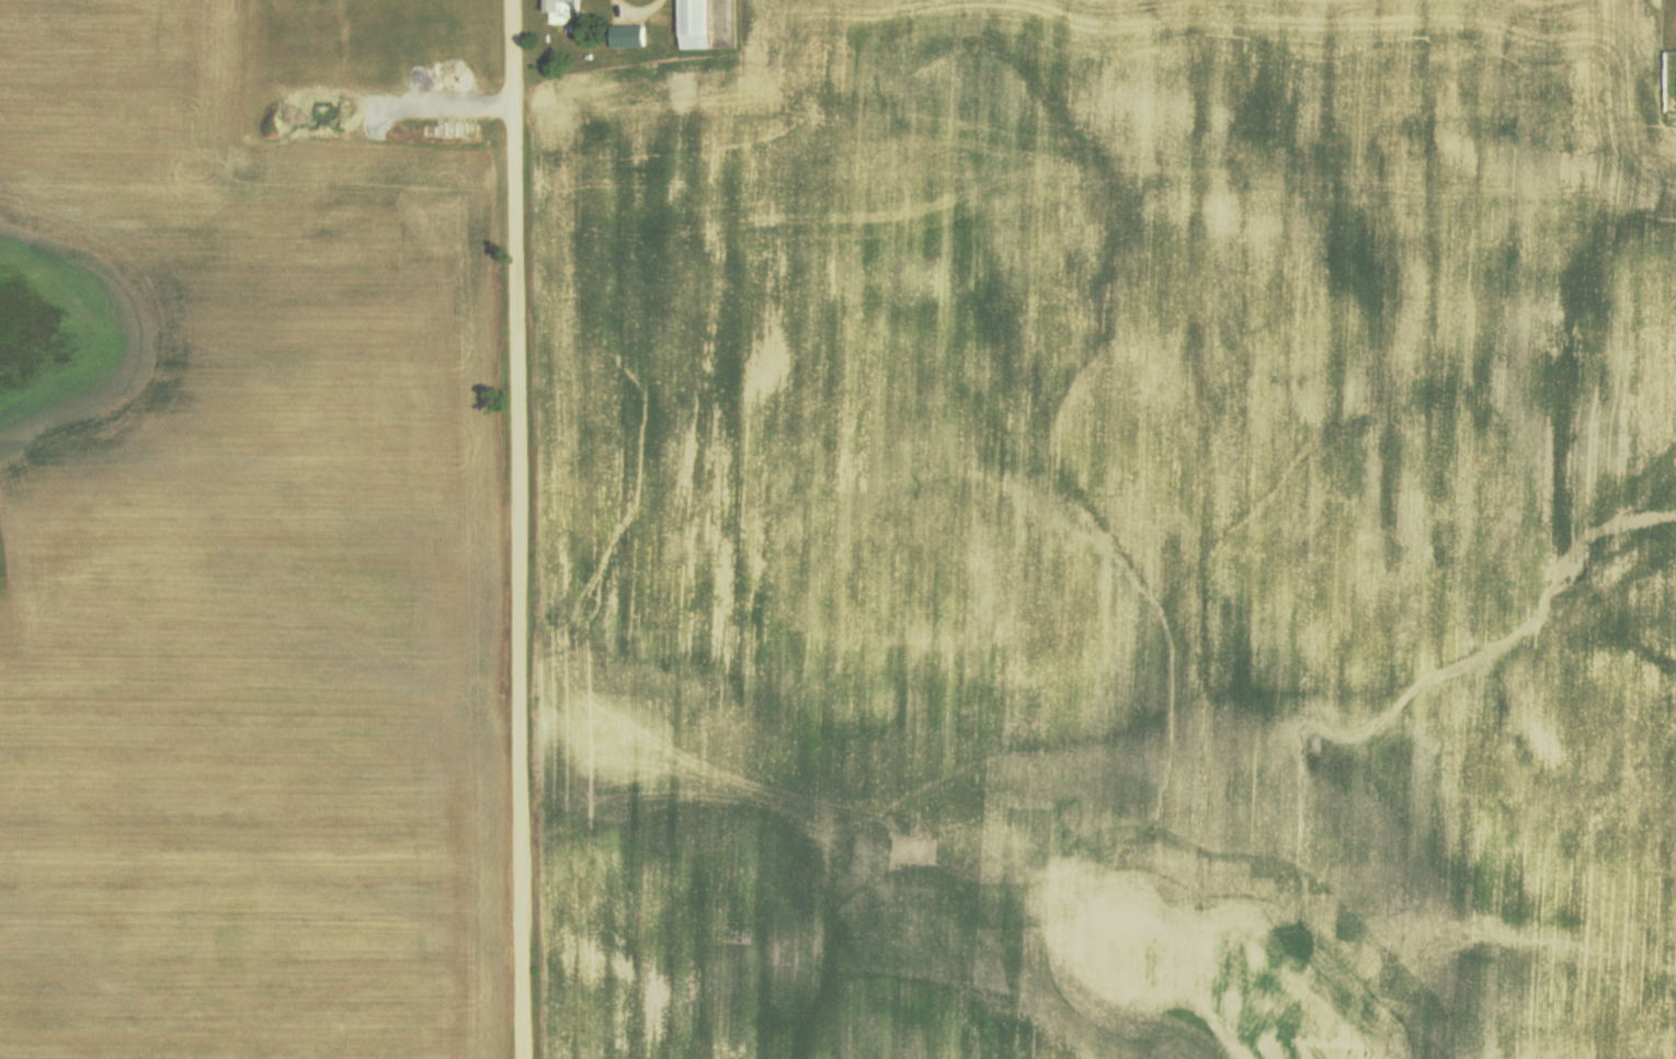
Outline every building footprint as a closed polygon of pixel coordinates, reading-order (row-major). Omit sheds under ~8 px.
[(569,25),(569,18),(579,18),(580,0),(551,0),(550,25),(569,25)] [(683,51),(712,50),(712,0),(682,0),(683,51)] [(614,49),(645,49),(645,26),(613,27),(614,49)]
